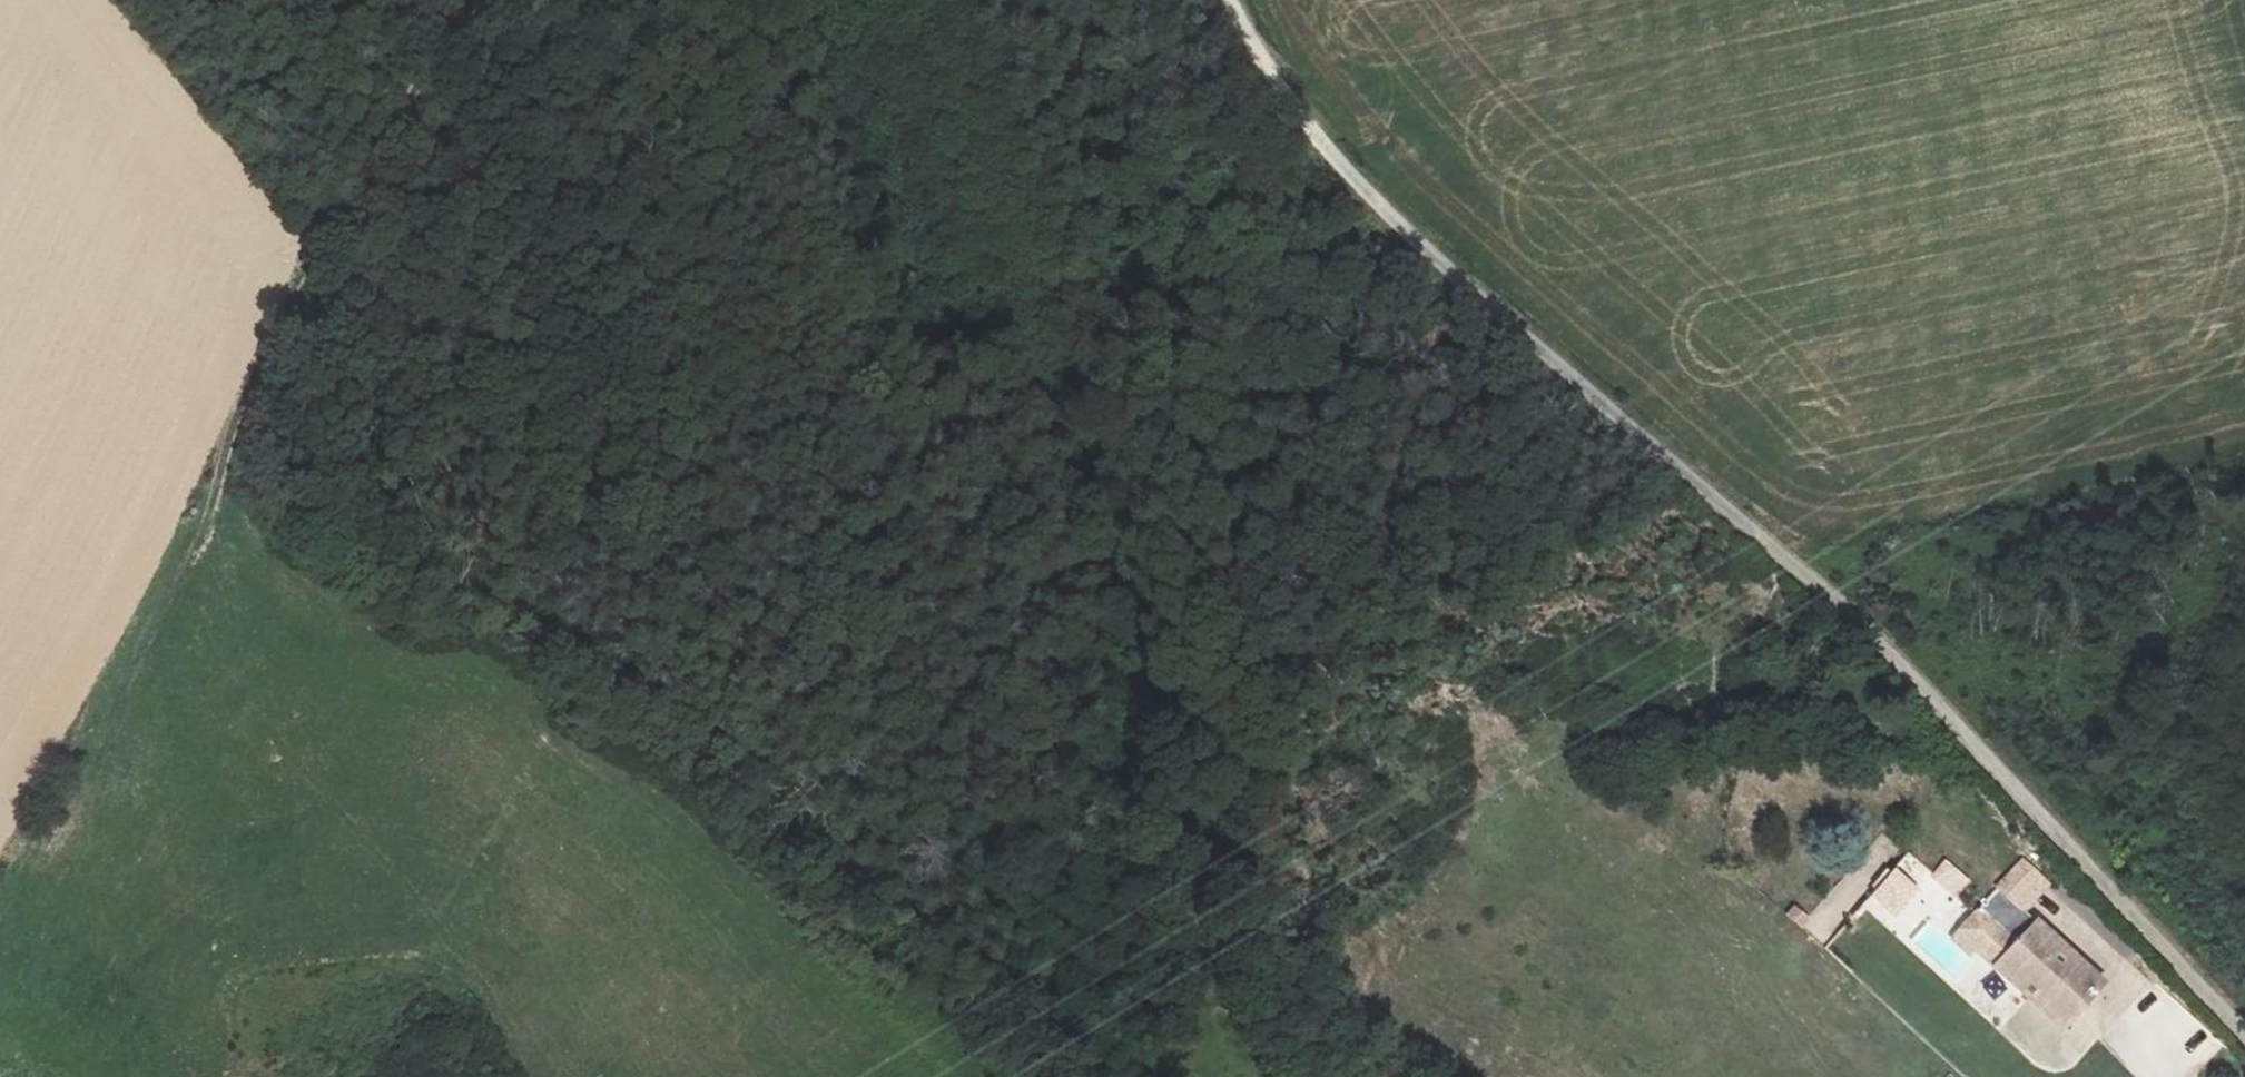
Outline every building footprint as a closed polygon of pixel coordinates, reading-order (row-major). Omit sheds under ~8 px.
[(1999,887),(2026,909),(2048,883),(2021,860),(1999,887)] [(1944,863),(1934,875),(1957,894),(1968,882),(1944,863)] [(1873,895),(1897,915),(1921,888),(1897,867),(1873,895)] [(2108,979),(2026,909),(1999,887),(1971,919),(1956,937),(2003,977),(2065,1029),(2108,979)]
